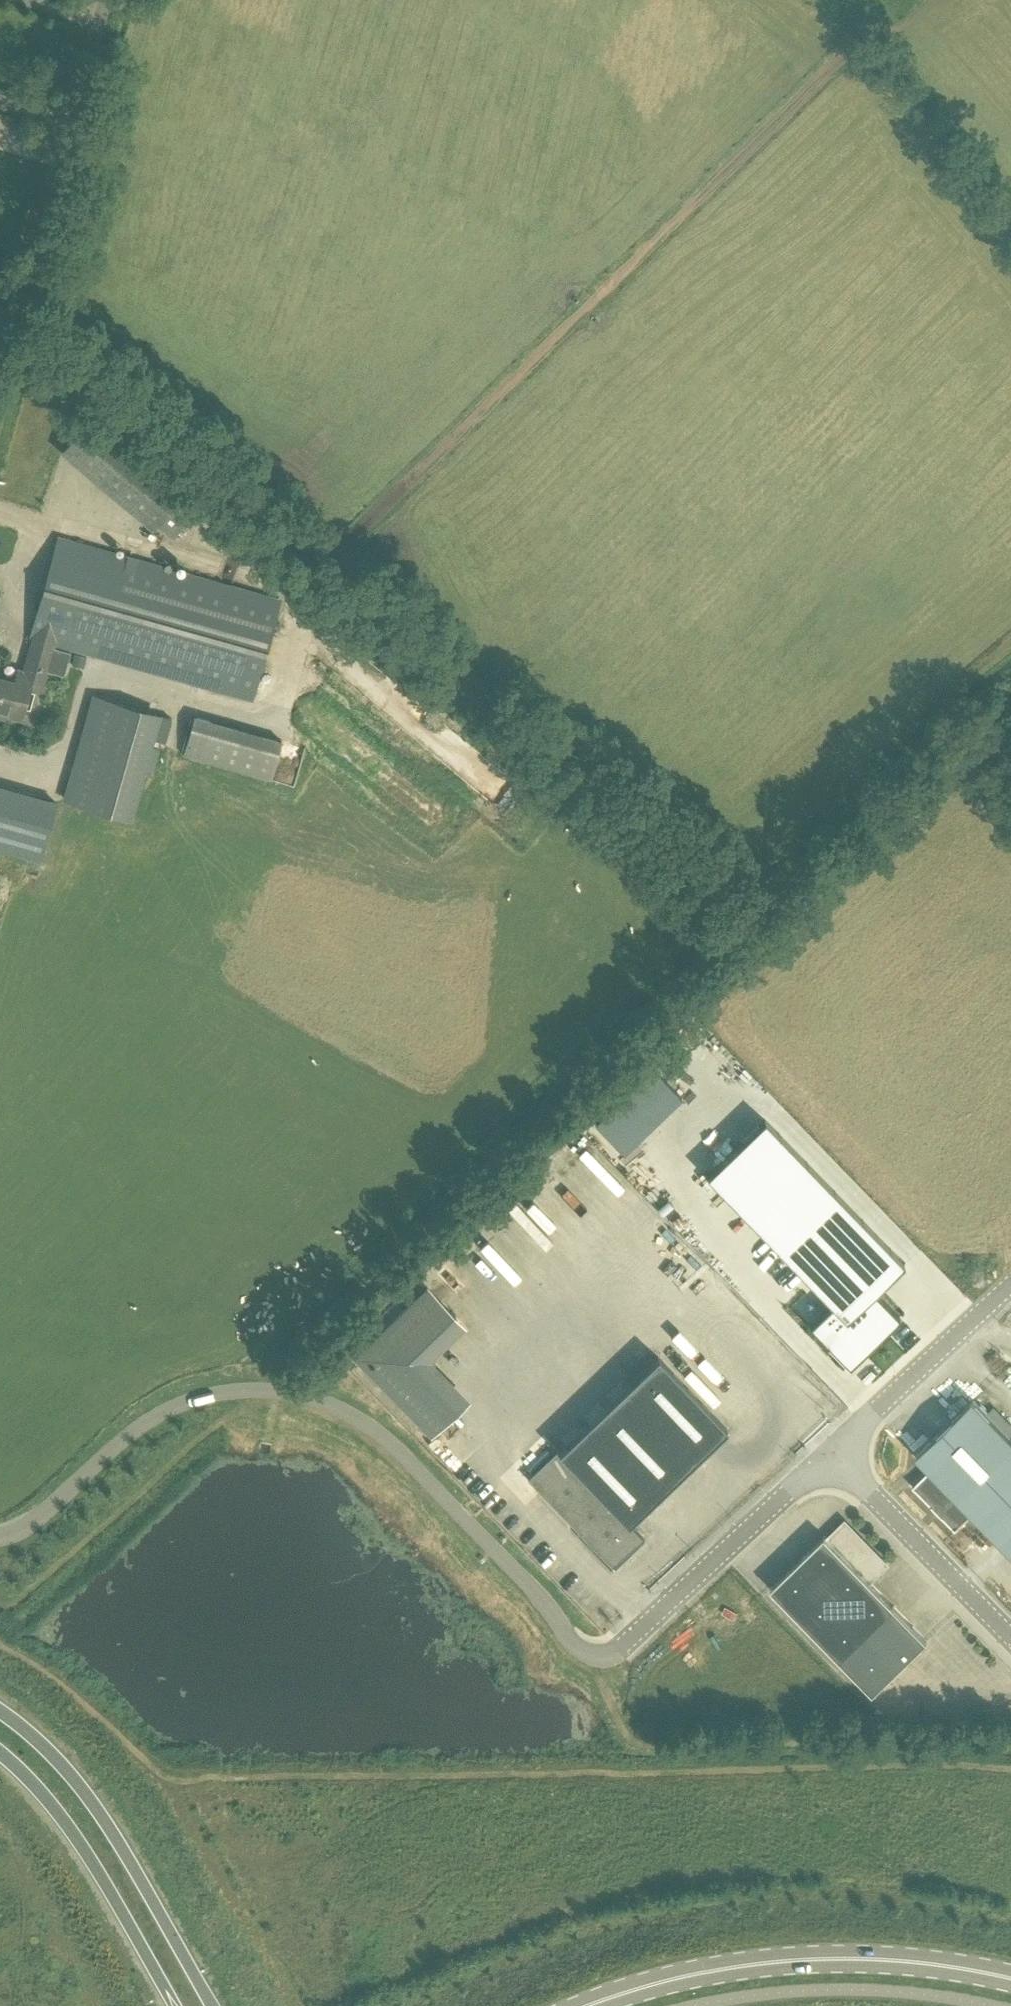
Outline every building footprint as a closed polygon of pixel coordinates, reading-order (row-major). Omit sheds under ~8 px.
[(153,528),(166,513),(192,482),(100,405),(61,451),(153,528)] [(22,672),(17,670),(14,681),(0,677),(0,716),(6,718),(8,713),(23,718),(31,689),(43,692),(49,671),(64,676),(71,652),(56,648),(56,646),(253,701),(272,635),(277,619),(282,599),(58,536),(30,638),(31,638),(22,672)] [(83,669),(86,658),(75,655),(72,666),(83,669)] [(95,696),(66,799),(110,812),(129,817),(158,714),(139,709),(95,696)] [(272,780),(283,740),(194,715),(183,754),(272,780)] [(39,862),(56,802),(0,786),(0,851),(39,862)] [(769,1119),(709,1175),(829,1303),(807,1324),(846,1365),(897,1316),(874,1291),(904,1263),(769,1119)] [(588,1192),(603,1175),(580,1154),(565,1170),(588,1192)] [(610,1183),(604,1190),(624,1208),(630,1201),(610,1183)] [(510,1262),(517,1254),(496,1234),(489,1241),(510,1262)] [(431,1436),(471,1398),(432,1358),(466,1325),(428,1285),(354,1356),(431,1436)] [(628,1523),(727,1428),(657,1356),(558,1451),(557,1450),(527,1478),(612,1566),(642,1538),(628,1523)] [(804,1365),(793,1380),(802,1387),(814,1372),(804,1365)] [(974,1400),(917,1455),(930,1469),(913,1486),(956,1530),(973,1513),(1010,1552),(1010,1438),(974,1400)] [(825,1535),(771,1588),(841,1659),(874,1693),(928,1640),(895,1606),(870,1581),(887,1564),(845,1521),(828,1538),(825,1535)]
